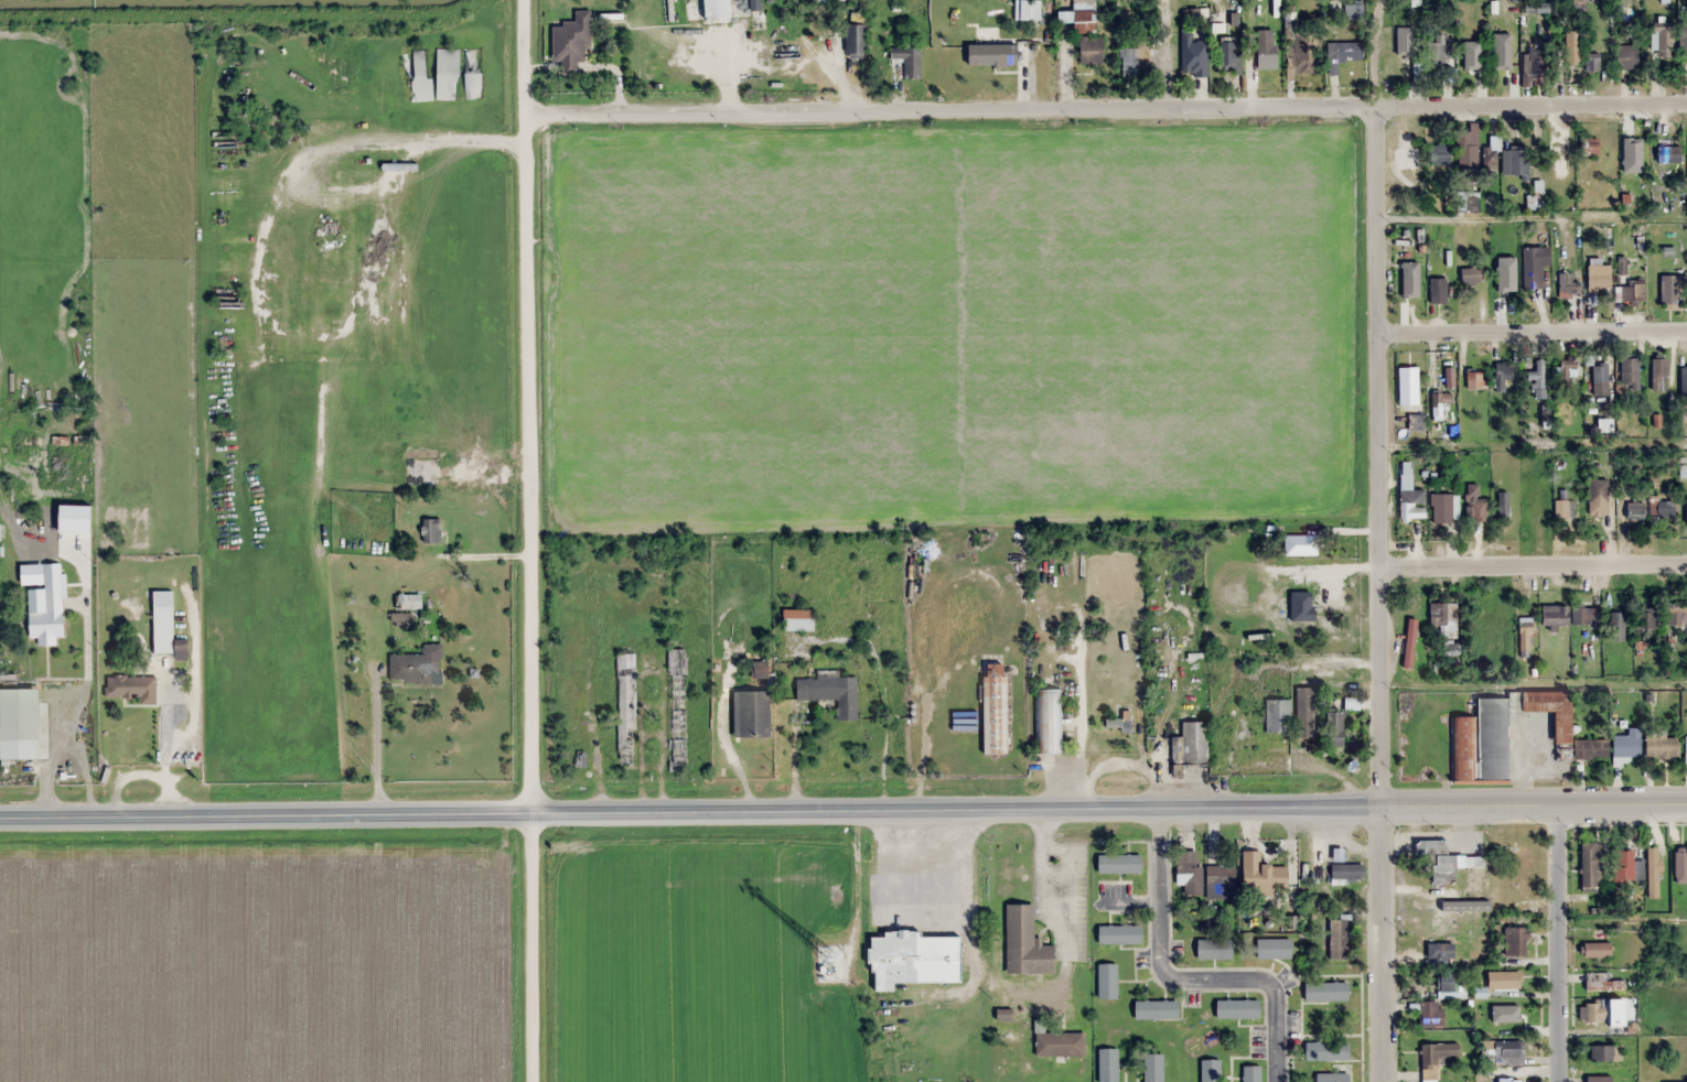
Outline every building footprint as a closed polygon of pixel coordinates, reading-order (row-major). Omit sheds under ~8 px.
[(732,19),(731,0),(704,0),(705,20),(732,19)] [(750,11),(762,10),(762,0),(750,0),(750,11)] [(590,10),(574,11),(574,24),(552,24),(552,62),(562,62),(562,76),(578,76),(578,61),(590,61),(590,10)] [(1095,12),(1074,12),(1074,33),(1095,33),(1095,12)] [(867,24),(846,24),(846,58),(867,58),(867,24)] [(1651,57),(1671,57),(1671,24),(1651,24),(1651,57)] [(1208,41),(1193,41),(1193,30),(1181,30),(1181,76),(1208,76),(1208,41)] [(1257,30),(1257,66),(1275,66),(1275,30),(1257,30)] [(1580,31),(1565,31),(1565,62),(1580,62),(1580,31)] [(1327,62),(1362,62),(1362,42),(1341,42),(1341,33),(1327,33),(1327,62)] [(1293,34),(1293,73),(1316,73),(1316,34),(1293,34)] [(1080,37),(1080,65),(1104,65),(1104,37),(1080,37)] [(1220,70),(1238,70),(1238,40),(1220,40),(1220,70)] [(1395,40),(1395,73),(1414,73),(1414,40),(1395,40)] [(1427,42),(1427,68),(1452,68),(1452,42),(1427,42)] [(1639,67),(1637,44),(1616,46),(1618,70),(1639,67)] [(967,67),(1018,67),(1018,45),(967,45),(967,67)] [(1120,47),(1120,71),(1149,71),(1149,47),(1120,47)] [(482,100),(482,48),(465,48),(465,100),(482,100)] [(921,48),(889,48),(889,61),(905,61),(905,79),(921,79),(921,48)] [(429,101),(428,49),(408,50),(410,101),(429,101)] [(459,49),(437,49),(437,100),(459,100),(459,49)] [(1512,49),(1496,49),(1496,70),(1512,70),(1512,49)] [(1523,85),(1531,85),(1531,76),(1546,76),(1546,51),(1523,51),(1523,85)] [(1481,73),(1481,53),(1460,53),(1460,73),(1481,73)] [(1600,70),(1599,55),(1586,56),(1588,72),(1600,70)] [(1477,124),(1468,124),(1468,132),(1458,132),(1458,171),(1477,171),(1477,124)] [(1649,143),(1635,143),(1635,126),(1619,126),(1619,153),(1626,153),(1626,175),(1649,175),(1649,143)] [(1600,156),(1600,138),(1582,138),(1582,156),(1600,156)] [(1449,165),(1449,144),(1430,144),(1430,165),(1449,165)] [(1657,163),(1682,163),(1682,146),(1657,146),(1657,163)] [(1506,147),(1506,175),(1529,175),(1529,147),(1506,147)] [(1544,210),(1544,181),(1534,181),(1534,196),(1527,196),(1527,210),(1544,210)] [(1455,191),(1455,212),(1479,212),(1479,191),(1455,191)] [(1503,235),(1493,235),(1492,278),(1502,278),(1503,235)] [(1397,248),(1398,271),(1412,271),(1412,248),(1397,248)] [(1548,248),(1523,248),(1523,289),(1548,289),(1548,248)] [(1587,266),(1587,289),(1610,289),(1610,266),(1587,266)] [(1461,284),(1483,284),(1483,268),(1461,268),(1461,284)] [(1572,274),(1559,274),(1559,290),(1572,290),(1572,274)] [(1447,304),(1447,278),(1430,278),(1430,304),(1447,304)] [(1645,281),(1617,281),(1616,302),(1645,302),(1645,281)] [(1620,358),(1620,391),(1639,391),(1639,358),(1620,358)] [(1652,391),(1667,392),(1668,359),(1652,358),(1652,391)] [(1559,359),(1559,386),(1571,386),(1571,378),(1578,378),(1578,359),(1559,359)] [(1534,372),(1529,372),(1529,399),(1545,399),(1545,360),(1534,360),(1534,372)] [(1496,362),(1496,392),(1511,392),(1511,362),(1496,362)] [(1593,364),(1593,396),(1609,396),(1609,364),(1593,364)] [(1418,367),(1399,367),(1399,406),(1418,406),(1418,367)] [(1467,389),(1482,389),(1482,372),(1467,372),(1467,389)] [(1432,420),(1449,420),(1449,393),(1432,393),(1432,420)] [(1409,430),(1425,430),(1425,415),(1409,415),(1409,430)] [(406,485),(439,485),(439,459),(406,459),(406,485)] [(1589,505),(1609,505),(1609,480),(1589,480),(1589,505)] [(1548,502),(1548,483),(1525,483),(1525,502),(1548,502)] [(1433,523),(1458,523),(1458,485),(1433,485),(1433,523)] [(1425,490),(1400,490),(1400,521),(1425,521),(1425,490)] [(1568,490),(1559,490),(1559,500),(1555,501),(1555,519),(1574,518),(1573,500),(1569,500),(1568,490)] [(1483,518),(1483,496),(1468,496),(1468,518),(1483,518)] [(1656,501),(1656,521),(1675,521),(1675,501),(1656,501)] [(1645,502),(1626,502),(1626,523),(1645,523),(1645,502)] [(90,533),(90,504),(59,504),(59,533),(90,533)] [(423,520),(423,543),(440,543),(440,520),(423,520)] [(1318,556),(1318,536),(1284,536),(1284,556),(1318,556)] [(63,637),(61,570),(44,571),(45,589),(28,590),(29,637),(38,637),(38,646),(56,646),(56,637),(63,637)] [(396,609),(420,609),(420,597),(396,597),(396,609)] [(154,607),(153,654),(176,654),(176,659),(189,659),(190,640),(173,640),(174,598),(162,598),(162,607),(154,607)] [(1456,603),(1429,603),(1429,627),(1437,627),(1437,638),(1456,638),(1456,603)] [(1686,625),(1686,603),(1666,603),(1666,625),(1686,625)] [(1543,626),(1595,626),(1595,608),(1543,608),(1543,626)] [(1640,629),(1657,629),(1657,609),(1640,609),(1640,629)] [(783,630),(814,630),(814,611),(783,611),(783,630)] [(1625,641),(1625,613),(1609,613),(1609,641),(1625,641)] [(423,655),(390,655),(390,685),(441,685),(441,644),(423,644),(423,655)] [(688,768),(686,649),(668,649),(670,768),(688,768)] [(617,654),(617,769),(636,769),(636,654),(617,654)] [(754,663),(755,677),(768,677),(767,662),(754,663)] [(984,755),(1007,755),(1007,664),(984,664),(984,755)] [(156,701),(156,676),(106,676),(106,701),(156,701)] [(858,677),(817,677),(817,679),(796,679),(797,700),(837,700),(837,720),(858,720),(858,677)] [(1314,737),(1314,688),(1296,688),(1296,737),(1314,737)] [(0,689),(0,760),(40,760),(40,689),(0,689)] [(1035,690),(1035,754),(1061,754),(1061,690),(1035,690)] [(770,738),(770,692),(733,692),(733,738),(770,738)] [(1609,739),(1572,740),(1572,692),(1520,692),(1520,713),(1555,712),(1556,763),(1572,763),(1572,759),(1609,759),(1609,739)] [(1480,781),(1510,781),(1509,698),(1479,699),(1480,781)] [(1290,700),(1265,700),(1265,732),(1290,732),(1290,700)] [(1345,712),(1327,712),(1326,746),(1344,746),(1345,712)] [(1475,781),(1475,717),(1455,717),(1455,781),(1475,781)] [(1207,722),(1182,722),(1182,737),(1172,737),(1172,763),(1207,763),(1207,722)] [(1641,729),(1630,729),(1630,737),(1614,737),(1614,757),(1641,757),(1641,729)] [(1678,758),(1678,737),(1646,737),(1646,758),(1678,758)] [(1485,857),(1448,856),(1448,840),(1416,840),(1416,862),(1433,862),(1433,884),(1456,884),(1456,868),(1475,868),(1475,874),(1485,874),(1485,857)] [(1581,843),(1581,889),(1601,889),(1601,843),(1581,843)] [(1675,848),(1675,883),(1686,883),(1686,848),(1675,848)] [(1242,850),(1242,891),(1291,890),(1290,865),(1260,865),(1259,850),(1242,850)] [(1197,851),(1176,851),(1176,885),(1184,885),(1184,894),(1201,894),(1201,865),(1197,865),(1197,851)] [(1645,881),(1645,861),(1634,861),(1634,851),(1614,851),(1614,881),(1645,881)] [(1141,873),(1141,854),(1098,854),(1098,873),(1141,873)] [(1364,880),(1364,864),(1330,864),(1330,880),(1364,880)] [(1206,865),(1206,899),(1236,899),(1236,865),(1206,865)] [(1055,973),(1055,945),(1034,945),(1034,903),(1006,903),(1006,973),(1055,973)] [(1349,920),(1329,920),(1329,959),(1349,959),(1349,920)] [(1143,926),(1098,926),(1098,944),(1143,944),(1143,926)] [(1503,955),(1530,955),(1530,928),(1503,928),(1503,955)] [(872,991),(895,991),(895,983),(961,982),(960,932),(883,933),(883,937),(871,937),(872,991)] [(1233,939),(1197,938),(1197,959),(1233,959),(1233,939)] [(1292,939),(1256,939),(1256,958),(1292,958),(1292,939)] [(1452,942),(1425,942),(1425,963),(1452,963),(1452,942)] [(1584,956),(1611,956),(1611,943),(1584,943),(1584,956)] [(1098,964),(1098,998),(1118,998),(1118,964),(1098,964)] [(1518,970),(1485,970),(1485,988),(1518,988),(1518,970)] [(1463,998),(1463,971),(1437,971),(1437,998),(1463,998)] [(1610,981),(1610,973),(1586,973),(1586,990),(1625,990),(1625,981),(1610,981)] [(1349,1001),(1349,982),(1305,982),(1305,1001),(1349,1001)] [(1261,999),(1216,999),(1216,1018),(1261,1018),(1261,999)] [(1135,1020),(1179,1020),(1179,1001),(1135,1001),(1135,1020)] [(1441,1026),(1441,1001),(1418,1001),(1418,1026),(1441,1026)] [(1489,1021),(1519,1021),(1519,1001),(1489,1001),(1489,1021)] [(1607,1020),(1607,1004),(1582,1004),(1582,1020),(1607,1020)] [(1085,1056),(1085,1032),(1043,1032),(1043,1026),(1035,1026),(1035,1056),(1085,1056)] [(1479,1040),(1479,1063),(1519,1063),(1519,1040),(1479,1040)] [(1305,1060),(1350,1060),(1350,1042),(1305,1042),(1305,1060)] [(1458,1043),(1419,1043),(1419,1075),(1430,1075),(1430,1063),(1458,1063),(1458,1043)] [(1620,1044),(1588,1044),(1588,1061),(1620,1061),(1620,1044)] [(1099,1081),(1118,1081),(1118,1049),(1099,1049),(1099,1081)] [(1144,1081),(1163,1081),(1163,1054),(1144,1054),(1144,1081)] [(1201,1081),(1221,1081),(1221,1060),(1201,1060),(1201,1081)] [(1244,1065),(1244,1081),(1261,1081),(1261,1065),(1244,1065)] [(1350,1073),(1317,1073),(1317,1081),(1350,1081),(1350,1073)]
